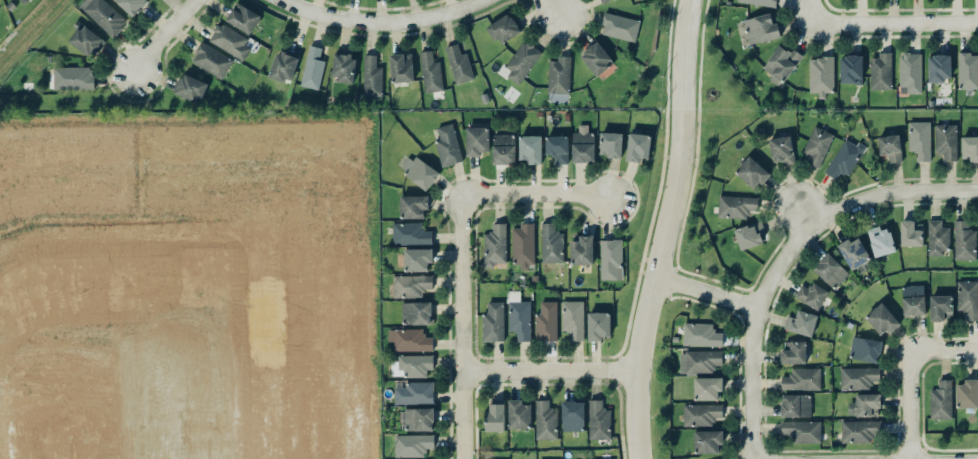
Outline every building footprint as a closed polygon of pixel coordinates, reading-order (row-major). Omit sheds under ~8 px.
[(127,20),(104,0),(84,0),(79,6),(112,36),(127,20)] [(135,16),(147,0),(114,0),(135,16)] [(252,34),(261,14),(236,2),(227,23),(252,34)] [(635,42),(640,21),(605,12),(600,33),(635,42)] [(521,33),(511,13),(488,25),(498,45),(521,33)] [(748,44),(781,38),(778,23),(773,23),(771,14),(743,19),(748,44)] [(244,60),(250,48),(245,45),(248,38),(217,23),(208,42),(244,60)] [(105,40),(82,24),(70,41),(94,57),(105,40)] [(511,71),(507,76),(518,85),(542,53),(525,40),(504,66),(511,71)] [(614,62),(598,41),(579,55),(596,76),(614,62)] [(190,62),(223,79),(233,59),(201,42),(190,62)] [(798,54),(778,43),(763,70),(783,81),(798,54)] [(322,47),(310,44),(300,85),(318,90),(325,61),(319,59),(322,47)] [(473,80),(468,53),(460,54),(459,44),(447,46),(453,83),(473,80)] [(419,52),(425,93),(444,90),(440,61),(434,62),(432,50),(419,52)] [(298,56),(275,51),(270,77),(292,82),(298,56)] [(891,90),(891,53),(878,53),(878,57),(870,58),(870,90),(891,90)] [(958,53),(958,89),(969,89),(977,89),(977,53),(958,53)] [(354,82),(356,55),(333,54),(332,81),(354,82)] [(377,67),(377,55),(364,54),(363,96),(382,96),(383,67),(377,67)] [(412,54),(390,54),(391,82),(413,82),(412,54)] [(921,93),(921,54),(898,54),(899,93),(921,93)] [(840,84),(862,84),(863,56),(841,55),(840,84)] [(928,82),(951,81),(951,55),(928,55),(928,82)] [(548,60),(547,93),(569,94),(571,56),(557,56),(557,61),(548,60)] [(809,92),(818,93),(818,98),(825,98),(825,92),(833,92),(834,57),(809,57),(809,92)] [(53,67),(53,89),(94,89),(94,68),(53,67)] [(174,93),(199,104),(208,84),(184,73),(174,93)] [(930,121),(908,122),(909,151),(917,151),(917,161),(930,161),(930,121)] [(436,127),(439,140),(435,141),(441,167),(462,162),(454,123),(436,127)] [(572,162),(594,162),(595,134),(588,134),(588,124),(578,124),(578,132),(572,132),(572,162)] [(956,124),(935,124),(935,153),(943,153),(943,161),(957,161),(956,124)] [(819,167),(835,135),(813,125),(798,157),(819,167)] [(467,156),(481,156),(481,151),(489,151),(488,127),(466,127),(467,156)] [(621,157),(623,133),(600,132),(599,156),(621,157)] [(627,160),(650,160),(651,134),(628,133),(627,160)] [(515,164),(515,134),(493,134),(493,164),(515,164)] [(899,134),(877,138),(880,156),(885,155),(887,164),(904,161),(899,134)] [(542,164),(541,135),(519,136),(520,160),(528,160),(528,165),(542,164)] [(569,136),(546,136),(545,155),(555,155),(554,163),(568,164),(569,136)] [(773,166),(795,164),(791,136),(770,138),(773,166)] [(961,137),(961,159),(970,159),(970,162),(977,162),(977,137),(961,137)] [(848,177),(866,146),(858,141),(856,145),(845,138),(824,172),(836,179),(840,172),(848,177)] [(428,190),(440,173),(410,153),(399,170),(428,190)] [(769,173),(750,156),(735,173),(755,190),(769,173)] [(428,195),(400,196),(400,218),(428,218),(428,195)] [(758,197),(718,196),(718,218),(747,218),(748,211),(758,211),(758,197)] [(900,220),(901,246),(923,246),(923,230),(914,230),(914,220),(900,220)] [(949,227),(942,227),(941,220),(927,220),(928,254),(950,253),(949,227)] [(954,260),(976,259),(976,230),(968,230),(968,220),(954,220),(954,260)] [(392,244),(432,245),(432,231),(423,231),(423,223),(393,222),(392,244)] [(740,249),(768,241),(763,222),(734,229),(740,249)] [(506,223),(492,224),(493,233),(484,233),(484,268),(494,268),(494,263),(506,263),(506,223)] [(541,223),(542,263),(564,262),(563,231),(555,232),(554,223),(541,223)] [(534,225),(512,225),(512,264),(521,264),(521,267),(535,267),(534,225)] [(888,225),(867,231),(874,257),(896,251),(888,225)] [(594,235),(579,236),(579,241),(571,241),(571,265),(594,264),(594,235)] [(856,268),(859,273),(874,266),(859,236),(838,246),(851,271),(856,268)] [(621,239),(600,240),(601,280),(617,279),(616,268),(622,268),(621,239)] [(404,249),(404,271),(428,271),(428,262),(433,262),(432,248),(404,249)] [(849,274),(829,252),(812,268),(832,289),(849,274)] [(432,275),(393,276),(393,298),(423,297),(423,289),(432,289),(432,275)] [(958,281),(958,310),(964,310),(964,321),(977,320),(977,280),(958,281)] [(794,297),(819,311),(829,291),(813,282),(810,289),(801,284),(794,297)] [(531,341),(530,301),(520,301),(520,291),(508,291),(509,332),(517,332),(517,341),(531,341)] [(953,295),(930,296),(930,320),(953,320),(953,295)] [(902,297),(904,316),(926,315),(925,296),(902,297)] [(482,341),(504,341),(504,301),(487,302),(487,313),(482,313),(482,341)] [(540,301),(540,312),(535,312),(535,341),(557,341),(557,301),(540,301)] [(583,301),(562,301),(561,332),(570,332),(570,340),(582,341),(583,301)] [(412,324),(432,325),(432,302),(402,302),(402,323),(412,323),(412,324)] [(866,316),(882,337),(899,323),(883,303),(866,316)] [(795,318),(788,316),(784,328),(811,337),(818,315),(798,309),(795,318)] [(588,341),(602,341),(602,337),(611,336),(610,312),(588,312),(588,341)] [(723,333),(714,332),(714,323),(684,323),(683,346),(723,346),(723,333)] [(393,351),(433,350),(433,337),(424,337),(424,329),(388,329),(388,341),(393,341),(393,351)] [(881,340),(852,337),(849,359),(879,362),(881,340)] [(806,341),(781,341),(781,363),(806,363),(806,341)] [(722,352),(680,351),(680,374),(714,374),(714,365),(722,365),(722,352)] [(433,355),(399,356),(399,378),(427,377),(427,369),(433,369),(433,355)] [(781,389),(820,390),(821,368),(790,367),(790,377),(781,376),(781,389)] [(879,367),(840,368),(840,389),(871,389),(871,381),(879,381),(879,367)] [(694,378),(694,400),(718,400),(718,391),(723,391),(723,377),(694,378)] [(952,419),(952,380),(939,379),(939,389),(930,389),(930,418),(952,419)] [(964,379),(964,384),(956,384),(956,408),(977,408),(977,379),(964,379)] [(434,403),(433,382),(405,382),(405,387),(394,388),(394,404),(434,403)] [(856,403),(848,403),(849,416),(878,416),(877,407),(881,407),(880,393),(856,394),(856,403)] [(781,416),(811,417),(811,395),(782,394),(781,416)] [(504,432),(505,400),(490,399),(490,411),(485,411),(485,431),(504,432)] [(531,404),(522,404),(522,399),(509,400),(509,429),(531,428),(531,404)] [(535,400),(536,440),(558,439),(557,409),(549,409),(549,400),(535,400)] [(610,409),(602,409),(602,400),(588,400),(589,440),(611,439),(610,409)] [(584,401),(562,401),(562,431),(584,431),(584,401)] [(722,404),(683,404),(683,426),(714,426),(714,418),(722,418),(722,404)] [(401,409),(402,431),(434,430),(434,408),(401,409)] [(841,443),(871,443),(871,434),(880,434),(881,421),(842,420),(841,443)] [(821,421),(781,421),(781,442),(820,442),(821,421)] [(722,430),(694,431),(694,454),(719,453),(718,445),(723,445),(722,430)] [(395,435),(394,457),(425,457),(425,448),(434,448),(434,435),(395,435)]
